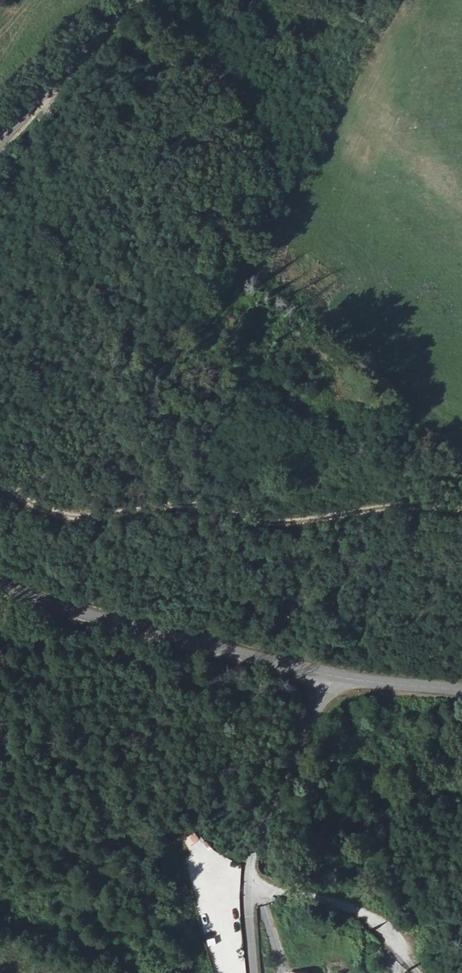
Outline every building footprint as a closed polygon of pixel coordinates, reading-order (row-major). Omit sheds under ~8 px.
[(248,942),(232,865),(226,867),(225,860),(204,839),(200,839),(193,832),(188,837),(193,860),(202,869),(219,948),(248,942)]
